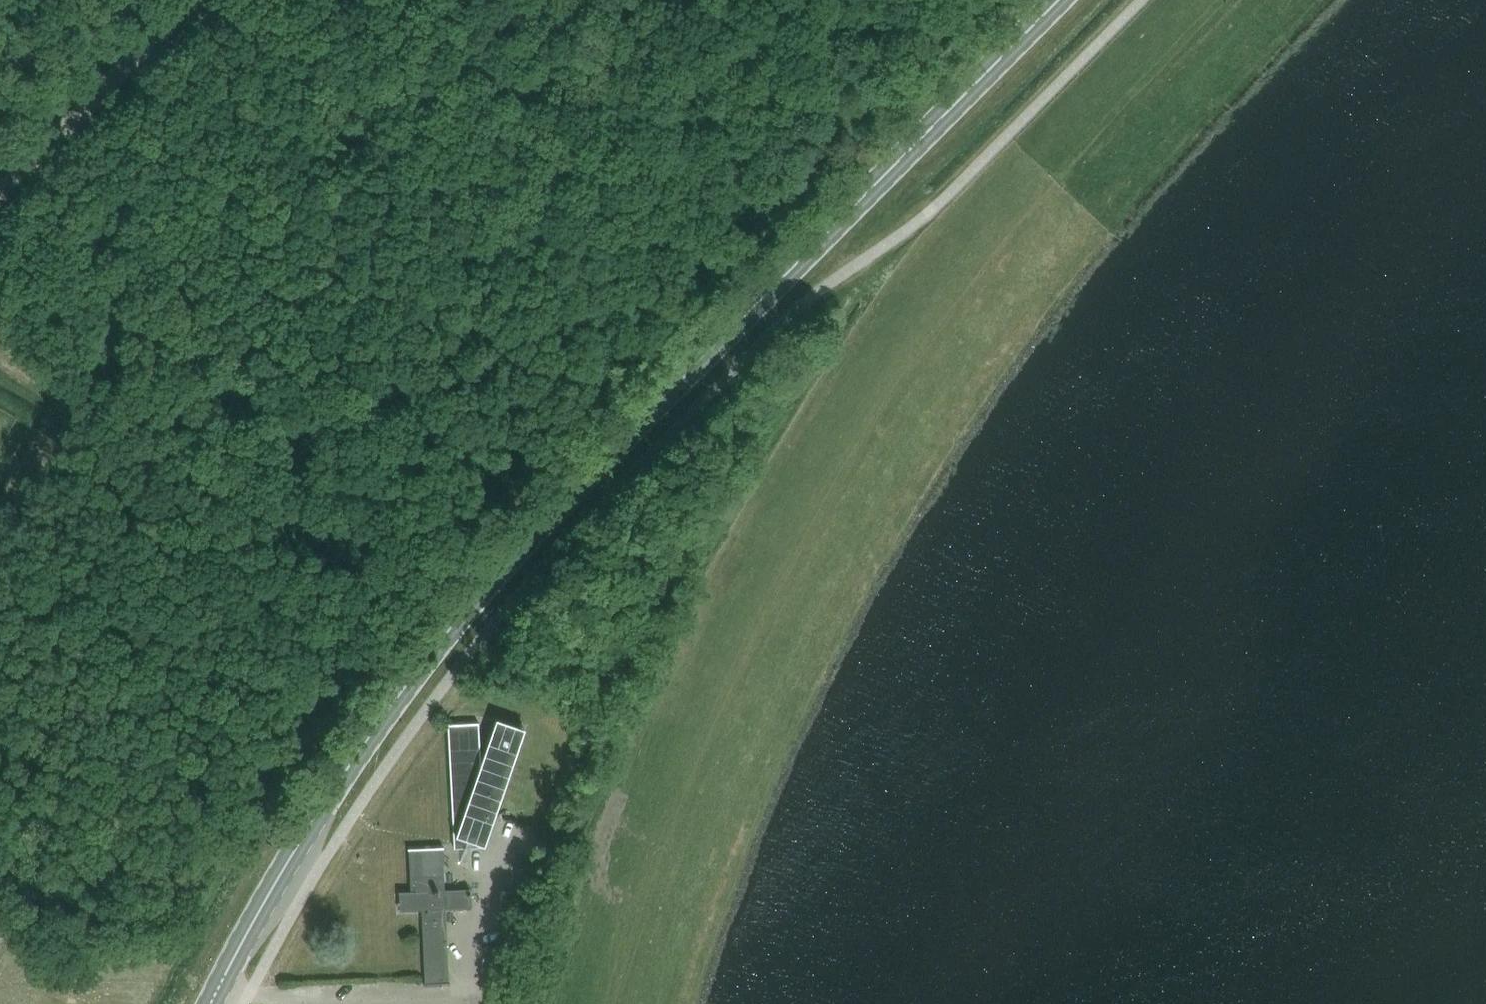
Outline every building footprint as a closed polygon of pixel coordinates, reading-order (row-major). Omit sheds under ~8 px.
[(450,724),(453,848),(484,848),(527,731),(498,720),(482,765),(481,723),(450,724)] [(469,898),(471,898),(469,890),(442,891),(441,877),(442,877),(441,848),(407,850),(407,851),(410,851),(412,893),(398,893),(398,912),(419,911),(422,920),(423,919),(426,984),(423,984),(423,985),(426,985),(446,984),(443,910),(455,909),(469,908),(469,909),(470,909),(469,898)] [(471,943),(450,942),(449,956),(470,957),(471,943)]
